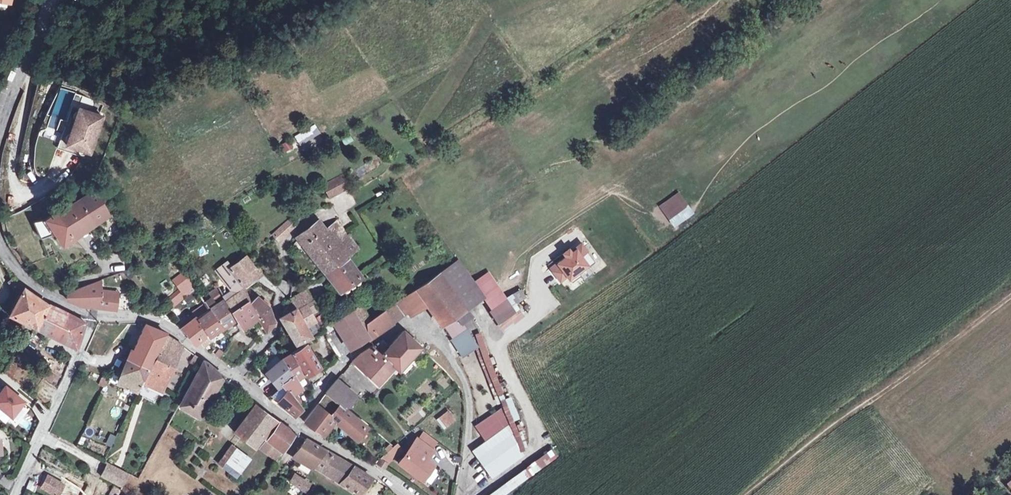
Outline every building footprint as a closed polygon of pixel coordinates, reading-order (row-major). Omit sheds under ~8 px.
[(65,144),(77,107),(70,104),(56,148),(77,154),(79,149),(65,144)] [(101,116),(77,107),(65,144),(79,149),(89,152),(101,116)] [(315,124),(294,136),(299,145),(320,133),(315,124)] [(283,153),(292,148),(287,140),(279,145),(283,153)] [(343,173),(321,184),(328,198),(350,188),(343,173)] [(59,208),(58,209),(75,236),(77,235),(108,214),(95,189),(59,208)] [(676,195),(660,206),(674,225),(690,214),(676,195)] [(56,209),(52,198),(45,201),(48,211),(56,209)] [(74,237),(75,236),(58,209),(56,210),(45,219),(33,220),(41,236),(54,232),(62,244),(74,237)] [(289,219),(283,224),(289,230),(294,226),(289,219)] [(296,235),(325,271),(345,256),(357,247),(345,232),(346,231),(338,221),(326,230),(320,221),(319,221),(318,220),(317,221),(316,221),(296,235)] [(278,241),(289,230),(283,224),(272,234),(274,237),(278,241)] [(547,265),(560,283),(569,277),(572,280),(597,263),(582,241),(547,265)] [(345,256),(325,271),(342,292),(362,279),(345,256)] [(238,293),(245,288),(247,286),(262,275),(254,265),(253,266),(246,257),(231,268),(226,262),(216,270),(230,289),(234,294),(238,293)] [(500,295),(502,294),(488,273),(473,283),(458,260),(439,273),(463,307),(465,310),(483,298),(487,304),(489,303),(500,295)] [(419,286),(400,300),(407,311),(409,314),(427,302),(441,322),(463,307),(439,273),(419,287),(419,286)] [(14,287),(19,282),(15,277),(10,281),(14,287)] [(110,293),(111,289),(101,288),(101,279),(79,287),(69,293),(68,294),(68,295),(67,296),(67,297),(68,298),(69,299),(80,304),(116,308),(116,306),(117,293),(110,293)] [(191,281),(167,298),(173,306),(185,296),(196,289),(191,281)] [(24,287),(19,282),(14,287),(18,290),(21,292),(9,312),(36,326),(48,303),(24,287)] [(209,308),(222,327),(236,318),(231,310),(225,300),(224,299),(222,295),(217,287),(210,292),(213,297),(206,302),(209,308)] [(245,288),(238,293),(245,301),(247,299),(249,298),(245,288)] [(225,300),(234,294),(230,289),(222,295),(224,299),(225,300)] [(296,308),(311,300),(305,290),(290,298),(293,303),(296,308)] [(202,297),(206,302),(213,297),(210,292),(202,297)] [(225,300),(231,310),(245,301),(238,293),(234,294),(225,300)] [(504,297),(502,294),(500,295),(489,303),(487,304),(489,307),(504,297)] [(256,296),(249,302),(257,317),(261,321),(266,330),(274,323),(270,313),(268,306),(263,302),(256,296)] [(245,301),(231,310),(236,318),(242,328),(257,317),(249,302),(247,299),(245,301)] [(296,308),(283,315),(282,316),(281,316),(281,317),(281,318),(281,319),(282,320),(295,342),(308,336),(312,334),(318,330),(324,326),(328,322),(318,307),(313,299),(311,300),(296,308)] [(400,300),(384,311),(391,321),(407,311),(400,300)] [(199,340),(206,334),(196,318),(209,308),(206,302),(192,312),(194,314),(180,323),(182,325),(181,327),(195,343),(196,342),(199,340)] [(48,303),(36,326),(74,346),(75,346),(85,321),(63,310),(48,303)] [(296,308),(293,303),(283,308),(283,315),(296,308)] [(360,305),(351,311),(358,322),(367,337),(365,324),(365,322),(369,319),(360,305)] [(196,318),(206,334),(208,336),(210,341),(213,345),(218,342),(213,333),(222,327),(209,308),(196,318)] [(351,311),(335,322),(337,326),(341,332),(358,322),(351,311)] [(384,311),(375,317),(382,327),(391,321),(384,311)] [(456,327),(462,322),(458,315),(443,325),(449,333),(455,328),(456,327)] [(365,324),(367,337),(382,327),(375,317),(370,320),(365,324)] [(337,326),(335,322),(334,320),(329,323),(325,327),(327,339),(338,356),(340,354),(329,336),(329,332),(337,326)] [(367,337),(358,322),(341,332),(351,347),(367,337)] [(455,328),(449,333),(453,339),(467,329),(462,322),(456,327),(455,328)] [(145,325),(129,360),(148,370),(166,334),(145,325)] [(382,354),(398,369),(420,346),(403,330),(382,354)] [(182,343),(166,334),(148,370),(142,381),(160,390),(168,373),(172,365),(182,343)] [(208,336),(206,334),(199,340),(204,346),(210,341),(208,336)] [(305,343),(290,352),(303,373),(304,374),(320,365),(316,359),(315,359),(305,343)] [(378,381),(392,365),(372,346),(360,353),(354,359),(378,381)] [(295,378),(303,373),(290,352),(285,356),(282,357),(293,375),(288,377),(289,379),(281,384),(282,385),(285,388),(289,389),(291,393),(294,391),(301,387),(295,378)] [(194,365),(199,357),(194,354),(189,362),(194,365)] [(282,357),(280,359),(265,372),(276,386),(281,384),(289,379),(288,377),(293,375),(282,357)] [(222,377),(223,375),(203,359),(178,404),(199,415),(222,377)] [(148,370),(129,360),(119,384),(137,392),(142,381),(148,370)] [(337,378),(326,392),(344,406),(354,393),(337,378)] [(11,416),(24,401),(5,385),(0,391),(0,407),(11,416)] [(285,388),(282,385),(268,397),(293,416),(302,407),(301,406),(299,403),(291,393),(289,389),(285,388)] [(301,400),(294,391),(291,393),(299,403),(301,400)] [(344,406),(326,392),(318,403),(304,421),(323,433),(334,420),(355,438),(366,425),(342,407),(344,406)] [(267,439),(282,451),(294,434),(256,404),(235,431),(253,446),(262,435),(267,439)] [(445,430),(456,420),(446,409),(435,418),(445,430)] [(471,450),(491,477),(524,454),(511,421),(471,450)] [(105,445),(112,446),(114,434),(108,433),(105,445)] [(426,434),(421,442),(431,449),(436,442),(426,434)] [(282,451),(267,439),(259,448),(275,461),(282,451)] [(358,492),(371,477),(353,466),(325,449),(306,439),(296,454),(294,456),(310,468),(313,464),(358,492)] [(433,464),(425,459),(424,458),(425,456),(427,457),(432,450),(431,449),(421,442),(417,439),(400,463),(422,479),(433,464)] [(231,445),(218,462),(236,476),(249,458),(231,445)] [(486,494),(504,494),(558,458),(553,450),(486,494)] [(375,464),(381,469),(384,465),(378,460),(375,464)] [(122,487),(129,473),(107,462),(100,476),(122,487)] [(47,475),(41,486),(57,494),(63,484),(47,475)] [(298,486),(302,479),(295,475),(290,481),(298,486)] [(358,492),(362,494),(364,494),(376,481),(371,477),(358,492)] [(302,479),(298,486),(305,490),(309,483),(302,479)] [(33,484),(34,482),(29,480),(25,488),(32,491),(35,486),(33,484)] [(109,494),(116,494),(119,489),(113,486),(109,494)]
